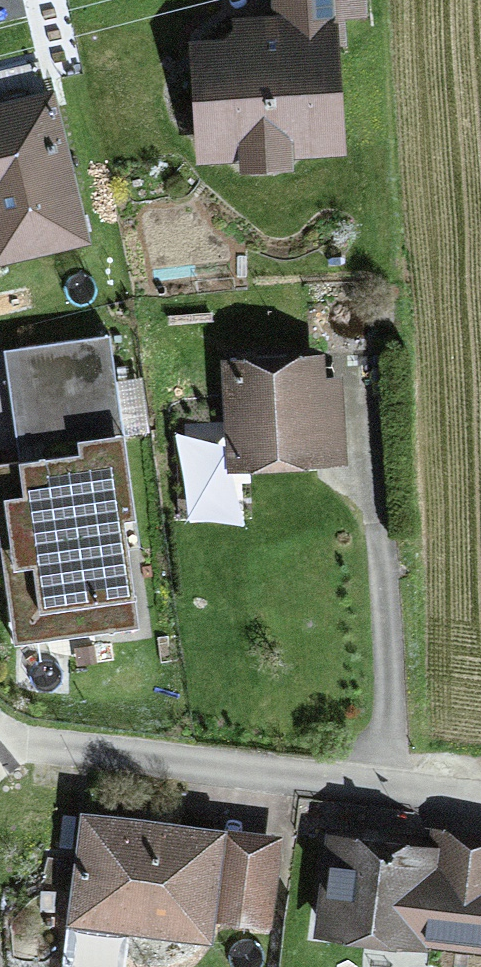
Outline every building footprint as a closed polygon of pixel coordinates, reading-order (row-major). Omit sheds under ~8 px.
[(339,16),(359,15),(358,0),(284,0),(286,35),(266,36),(257,29),(241,29),(231,41),(232,54),(202,56),(209,150),(247,147),(248,164),(288,161),(287,146),(334,142),(327,36),(340,35),(339,16)] [(0,71),(0,254),(77,235),(36,63),(0,71)] [(121,419),(109,335),(19,348),(27,410),(62,406),(65,427),(121,419)] [(242,457),(343,452),(340,397),(312,399),(310,367),(237,371),(242,457)] [(0,464),(0,544),(4,575),(34,571),(42,631),(92,624),(93,634),(138,627),(113,449),(0,464)] [(219,841),(220,834),(87,819),(75,921),(67,920),(61,966),(123,966),(128,927),(207,936),(212,899),(219,900),(217,919),(266,925),(275,848),(219,841)] [(480,943),(480,881),(425,875),(428,854),(335,843),(325,924),(480,943)]
